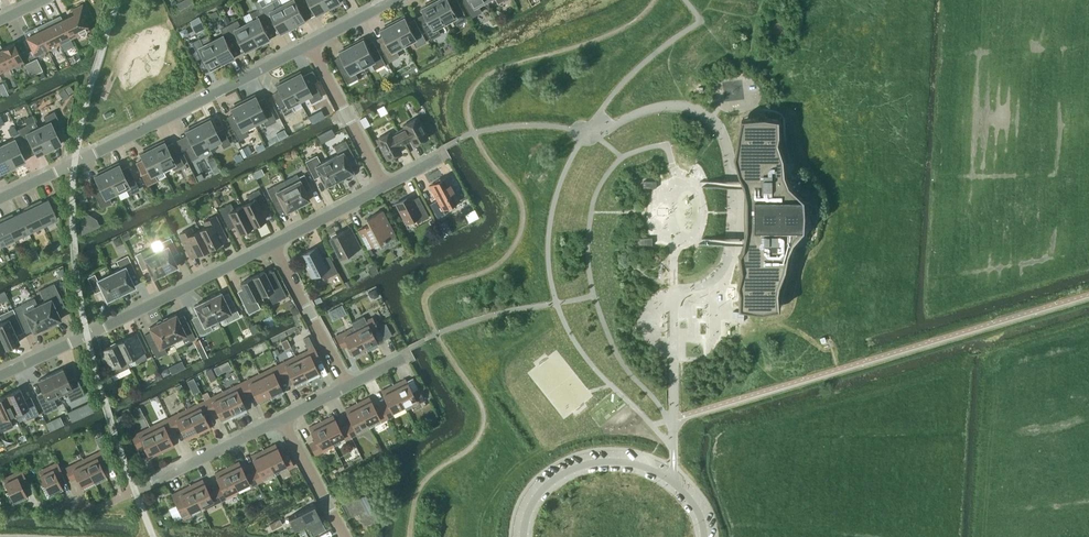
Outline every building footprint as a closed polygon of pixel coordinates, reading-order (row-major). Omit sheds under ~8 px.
[(192,0),(184,0),(186,2),(180,5),(181,8),(193,2),(192,0)] [(258,9),(260,12),(263,10),(262,7),(259,1),(258,0),(254,2),(258,9)] [(304,4),(303,0),(291,0),(283,4),(294,26),(306,20),(299,7),(304,4)] [(329,8),(325,0),(303,0),(304,4),(310,1),(317,14),(329,8)] [(446,23),(434,0),(433,0),(428,2),(429,4),(422,7),(426,13),(419,17),(431,38),(441,33),(437,27),(446,23)] [(446,23),(455,18),(458,24),(467,19),(460,4),(453,8),(449,0),(434,0),(446,23)] [(487,1),(486,0),(463,0),(472,16),(482,11),(478,5),(487,1)] [(282,32),(294,26),(283,4),(276,8),(273,1),(262,7),(263,10),(269,22),(275,19),(282,32)] [(74,13),(63,19),(72,38),(80,34),(85,36),(87,30),(90,29),(84,18),(89,16),(83,4),(72,9),(74,13)] [(253,20),(247,22),(259,44),(271,38),(264,25),(269,22),(263,10),(260,12),(258,9),(249,13),(253,20)] [(71,38),(72,38),(63,19),(60,20),(58,16),(48,21),(59,44),(60,43),(64,50),(74,45),(71,38)] [(398,19),(393,22),(405,45),(414,40),(417,46),(426,41),(415,19),(408,22),(405,17),(399,20),(398,19)] [(247,51),(259,44),(247,22),(241,26),(238,20),(227,25),(234,40),(240,37),(247,51)] [(38,31),(47,50),(59,44),(48,21),(39,25),(41,29),(38,31)] [(195,25),(198,30),(205,27),(202,21),(195,25)] [(396,49),(405,45),(393,22),(387,25),(388,26),(381,29),(384,35),(378,39),(390,60),(399,55),(396,49)] [(224,34),(212,40),(223,62),(235,56),(229,43),(234,40),(227,25),(221,28),(224,34)] [(45,51),(47,50),(38,31),(36,26),(24,32),(35,56),(38,54),(43,56),(45,51)] [(211,69),(223,62),(212,40),(203,45),(200,39),(191,44),(198,58),(204,55),(211,69)] [(357,41),(352,43),(364,67),(372,62),(376,68),(385,63),(374,41),(367,44),(364,39),(358,42),(357,41)] [(14,42),(2,48),(12,67),(13,67),(19,69),(22,62),(23,61),(14,42)] [(355,71),(364,67),(352,43),(346,46),(347,48),(340,51),(347,64),(341,68),(349,82),(358,77),(355,71)] [(2,48),(0,49),(0,73),(12,67),(2,48)] [(43,70),(37,57),(31,61),(37,73),(43,70)] [(37,73),(31,61),(24,64),(30,76),(37,73)] [(43,70),(37,73),(40,79),(46,76),(43,70)] [(293,74),(287,77),(299,100),(308,96),(311,102),(321,97),(313,82),(307,85),(300,72),(293,76),(293,74)] [(291,105),(299,100),(287,77),(282,80),(283,81),(276,85),(279,91),(273,94),(284,116),(294,111),(291,105)] [(248,98),(242,100),(254,124),(263,119),(266,125),(276,120),(264,98),(258,101),(255,95),(248,99),(248,98)] [(245,128),(254,124),(242,100),(237,103),(237,104),(231,108),(234,114),(227,117),(239,139),(248,134),(245,128)] [(329,115),(335,112),(331,105),(325,108),(329,115)] [(47,122),(39,127),(49,149),(61,143),(55,130),(61,127),(54,112),(44,116),(47,122)] [(370,124),(366,118),(365,116),(362,118),(360,119),(364,127),(370,124)] [(804,228),(804,226),(803,201),(802,198),(800,195),(798,194),(797,192),(796,191),(794,189),(791,186),(791,185),(790,183),(788,182),(787,180),(786,178),(785,177),(785,175),(785,174),(785,173),(785,171),(784,165),(784,164),(784,161),(784,158),(783,156),(782,152),(781,149),(780,147),(779,143),(779,142),(778,141),(778,140),(779,137),(779,136),(779,134),(779,133),(779,128),(779,127),(779,124),(778,122),(777,120),(776,119),(775,118),(774,118),(771,118),(768,117),(767,117),(765,116),(765,117),(760,117),(759,116),(758,117),(756,117),(754,118),(753,118),(750,118),(748,118),(747,119),(746,120),(745,121),(744,123),(743,128),(742,132),(742,134),(741,135),(741,141),(740,145),(740,148),(740,149),(739,150),(739,153),(739,155),(738,157),(738,158),(739,161),(741,163),(741,165),(741,167),(741,168),(741,172),(744,173),(745,180),(747,180),(747,188),(750,188),(750,190),(752,190),(752,191),(753,195),(753,197),(753,198),(752,201),(751,203),(751,206),(751,207),(752,209),(753,212),(753,213),(753,214),(751,217),(751,219),(751,221),(752,225),(752,226),(753,227),(753,229),(753,230),(752,233),(752,235),(750,235),(750,236),(747,236),(747,244),(744,244),(745,252),(741,252),(741,253),(742,255),(742,256),(743,257),(744,259),(744,260),(744,265),(744,268),(744,269),(744,272),(744,273),(744,275),(743,278),(742,280),(742,281),(741,285),(741,286),(742,288),(743,290),(743,293),(744,295),(744,296),(743,299),(743,300),(743,301),(743,303),(744,304),(745,305),(747,306),(748,306),(751,306),(752,307),(754,308),(757,309),(758,309),(758,308),(764,308),(764,310),(765,309),(768,308),(769,307),(770,307),(773,307),(774,306),(776,305),(777,304),(778,303),(778,301),(778,300),(778,297),(777,296),(777,295),(777,292),(777,290),(778,289),(778,288),(778,285),(778,284),(780,280),(781,279),(781,276),(783,274),(784,271),(784,269),(785,267),(786,264),(786,263),(786,260),(786,259),(788,255),(789,252),(789,250),(789,249),(790,248),(791,246),(791,243),(793,240),(794,238),(797,235),(798,234),(800,232),(801,231),(802,230),(803,229),(804,228)] [(404,128),(398,131),(404,143),(411,139),(414,145),(428,138),(417,117),(403,125),(404,128)] [(202,121),(197,123),(209,147),(221,141),(224,147),(230,144),(223,129),(216,132),(210,118),(203,122),(202,121)] [(197,153),(209,147),(197,123),(191,126),(192,127),(185,131),(192,144),(186,147),(192,159),(198,156),(197,153)] [(17,129),(19,132),(24,144),(30,141),(37,155),(49,149),(39,127),(32,130),(29,124),(17,129)] [(285,128),(276,133),(280,141),(289,136),(285,128)] [(332,128),(330,129),(318,135),(318,136),(320,140),(321,142),(335,135),(334,133),(332,128)] [(398,146),(404,143),(398,131),(392,134),(390,131),(376,139),(387,159),(401,152),(398,146)] [(14,138),(3,144),(13,166),(25,160),(19,147),(24,144),(19,132),(13,135),(14,138)] [(338,154),(329,158),(339,178),(344,176),(344,177),(345,178),(346,179),(347,179),(348,179),(349,179),(350,179),(350,178),(351,178),(352,177),(352,176),(353,176),(353,175),(353,174),(353,173),(353,172),(353,171),(346,159),(353,155),(354,157),(354,158),(345,140),(334,146),(338,154)] [(157,143),(151,146),(163,169),(172,165),(174,168),(183,164),(177,152),(171,155),(164,141),(157,145),(157,143)] [(13,166),(3,144),(0,145),(0,170),(1,172),(13,166)] [(163,169),(151,146),(146,149),(147,150),(140,153),(143,159),(136,162),(147,185),(157,180),(154,174),(163,169)] [(240,149),(244,157),(250,154),(246,146),(240,149)] [(335,181),(339,178),(329,158),(321,163),(317,155),(305,161),(314,178),(315,178),(314,178),(313,176),(319,173),(325,186),(326,185),(326,186),(327,187),(328,188),(329,188),(330,188),(331,188),(332,188),(333,187),(334,187),(334,186),(335,185),(335,184),(335,183),(335,182),(335,181)] [(111,166),(106,168),(117,192),(126,187),(129,194),(139,189),(128,167),(122,170),(119,164),(112,167),(111,166)] [(264,174),(261,167),(253,171),(257,178),(264,174)] [(108,196),(117,192),(106,168),(100,171),(101,172),(94,176),(97,182),(91,185),(102,207),(111,202),(108,196)] [(303,171),(285,180),(288,185),(298,205),(310,199),(305,190),(310,187),(311,189),(311,190),(312,189),(304,174),(303,171)] [(437,199),(430,203),(437,218),(445,214),(443,209),(459,200),(446,176),(430,185),(437,199)] [(285,180),(267,189),(269,192),(276,207),(277,207),(276,207),(275,205),(281,202),(286,211),(298,205),(288,185),(285,180)] [(250,201),(242,205),(252,225),(266,219),(260,207),(266,204),(258,189),(247,195),(250,201)] [(429,217),(423,205),(416,208),(409,196),(396,203),(406,223),(415,218),(417,223),(429,217)] [(40,203),(39,201),(33,204),(43,225),(57,218),(48,199),(40,203)] [(252,226),(252,225),(242,205),(234,209),(231,203),(219,209),(227,224),(233,220),(239,232),(245,229),(246,232),(253,228),(252,226)] [(43,225),(33,204),(27,207),(28,209),(19,213),(28,232),(43,225)] [(465,215),(469,222),(479,217),(475,209),(465,215)] [(370,224),(358,230),(368,248),(383,240),(383,241),(385,240),(385,239),(395,234),(382,210),(367,218),(367,219),(370,224)] [(10,214),(4,217),(14,238),(28,232),(19,213),(11,217),(10,214)] [(206,226),(200,230),(209,248),(213,246),(216,247),(218,245),(219,243),(221,242),(226,239),(221,228),(215,216),(204,221),(206,226)] [(14,238),(4,217),(0,219),(0,245),(14,238)] [(451,232),(445,220),(438,224),(444,235),(451,232)] [(343,230),(330,237),(340,257),(360,247),(353,234),(350,227),(343,230)] [(190,228),(179,233),(186,246),(191,257),(197,254),(198,253),(201,254),(203,253),(204,250),(209,248),(200,230),(193,233),(190,228)] [(124,240),(130,237),(127,232),(121,235),(124,240)] [(116,243),(119,244),(123,243),(119,236),(114,239),(116,243)] [(163,248),(155,251),(165,272),(177,266),(171,253),(177,250),(178,252),(177,252),(177,253),(178,252),(171,237),(160,242),(163,248)] [(316,247),(300,255),(312,277),(320,272),(324,279),(338,272),(331,258),(324,262),(316,247)] [(153,277),(165,272),(155,251),(148,255),(145,249),(135,255),(142,270),(143,269),(142,269),(141,267),(147,265),(153,277)] [(120,268),(111,273),(121,293),(135,286),(129,273),(135,270),(136,272),(135,272),(136,273),(128,255),(117,260),(120,268)] [(264,271),(252,276),(261,295),(262,296),(268,293),(272,303),(286,296),(278,279),(272,282),(269,281),(264,271)] [(107,300),(121,293),(111,273),(97,279),(95,274),(88,277),(95,292),(94,290),(101,287),(107,300)] [(256,298),(261,295),(252,276),(240,282),(247,297),(242,300),(248,313),(260,307),(256,298)] [(347,288),(351,285),(353,284),(350,278),(344,282),(347,288)] [(45,301),(37,305),(48,327),(55,324),(54,322),(61,319),(53,303),(62,299),(54,283),(39,289),(45,301)] [(221,292),(207,298),(218,319),(226,315),(229,321),(240,315),(233,301),(227,304),(221,292)] [(209,323),(218,319),(207,298),(194,305),(200,317),(193,320),(200,335),(212,329),(209,323)] [(42,331),(48,327),(37,305),(28,309),(25,302),(14,307),(21,321),(28,318),(34,331),(40,328),(42,331)] [(0,322),(0,336),(5,348),(19,341),(12,326),(19,322),(13,308),(0,314),(0,318),(1,321),(0,322)] [(176,314),(163,320),(175,345),(172,339),(181,335),(184,342),(195,336),(188,322),(181,325),(176,314)] [(378,328),(372,317),(361,323),(362,326),(356,330),(353,324),(353,325),(367,353),(368,353),(367,351),(379,345),(372,331),(378,328)] [(175,345),(163,320),(149,327),(155,340),(149,343),(144,332),(155,356),(166,350),(163,344),(172,339),(175,345)] [(250,327),(253,334),(260,331),(256,324),(250,327)] [(364,348),(367,353),(353,325),(354,326),(336,336),(341,346),(347,343),(354,357),(355,357),(353,353),(364,348)] [(386,338),(392,335),(389,329),(383,332),(386,338)] [(130,336),(118,342),(126,360),(133,357),(136,363),(147,358),(141,344),(135,347),(130,337),(130,336)] [(295,354),(308,381),(320,375),(313,360),(319,357),(309,336),(304,338),(309,349),(296,355),(295,354)] [(197,350),(203,347),(200,341),(194,344),(197,350)] [(105,348),(100,351),(104,361),(111,375),(129,366),(126,360),(118,342),(105,348)] [(306,377),(308,383),(309,382),(308,381),(295,354),(294,354),(295,356),(277,364),(283,375),(289,372),(296,387),(296,386),(295,383),(306,377)] [(259,371),(258,371),(272,400),(270,395),(281,389),(283,393),(284,392),(277,378),(283,375),(277,364),(266,370),(268,374),(261,377),(259,371)] [(63,368),(50,374),(60,394),(66,391),(70,401),(85,394),(78,380),(70,384),(63,368)] [(252,377),(241,382),(246,393),(252,390),(259,404),(260,404),(258,400),(269,395),(272,400),(258,371),(258,372),(261,377),(254,380),(252,377)] [(53,397),(60,394),(50,374),(38,380),(45,395),(38,399),(45,413),(58,407),(53,397)] [(193,377),(188,380),(194,393),(200,391),(193,377)] [(113,387),(109,378),(105,380),(109,389),(113,387)] [(415,400),(417,403),(424,400),(419,389),(413,392),(405,378),(394,384),(393,383),(392,383),(407,411),(404,405),(415,400)] [(240,396),(246,393),(241,382),(223,391),(222,389),(223,391),(236,418),(235,416),(247,410),(240,396)] [(388,405),(382,408),(388,418),(394,415),(392,411),(404,406),(406,411),(407,411),(392,383),(395,388),(388,391),(387,388),(381,391),(388,405)] [(20,388),(7,394),(18,419),(16,413),(23,410),(27,419),(39,414),(33,400),(27,403),(20,388)] [(201,393),(204,400),(210,411),(216,408),(223,422),(234,416),(235,418),(236,418),(223,391),(222,389),(221,389),(222,391),(211,397),(207,390),(201,393)] [(18,419),(7,394),(0,397),(0,413),(1,415),(0,415),(0,429),(1,432),(13,426),(9,416),(15,413),(18,419)] [(356,401),(370,429),(371,429),(370,427),(388,418),(382,408),(376,411),(369,397),(364,399),(366,403),(359,406),(356,401)] [(90,400),(69,410),(73,420),(94,410),(90,400)] [(204,413),(210,411),(204,400),(186,409),(186,407),(185,407),(199,436),(200,435),(199,434),(211,428),(204,413)] [(356,401),(357,403),(345,409),(352,423),(346,426),(351,436),(358,433),(356,430),(367,424),(370,429),(356,401)] [(179,412),(168,418),(173,428),(179,425),(186,440),(198,434),(199,436),(185,407),(186,409),(179,412)] [(116,417),(119,423),(125,420),(122,414),(116,417)] [(340,429),(333,415),(321,421),(320,419),(334,447),(335,447),(332,442),(343,436),(345,440),(351,436),(346,426),(340,429)] [(167,431),(173,428),(168,418),(150,426),(149,425),(163,453),(162,451),(174,445),(167,431)] [(334,447),(320,419),(321,421),(309,427),(316,441),(310,444),(315,455),(322,451),(320,448),(331,442),(334,448),(334,447)] [(162,452),(162,453),(163,453),(149,425),(149,427),(131,435),(137,446),(143,443),(150,457),(162,452)] [(265,453),(263,447),(262,448),(276,476),(277,476),(274,470),(285,465),(287,469),(294,465),(288,455),(282,458),(275,443),(270,446),(272,450),(265,453)] [(276,476),(262,448),(265,453),(258,456),(256,453),(251,455),(258,469),(252,472),(257,483),(264,480),(262,476),(273,471),(276,476)] [(82,457),(96,486),(96,485),(94,480),(105,475),(107,478),(100,464),(106,461),(101,450),(83,459),(82,457)] [(96,486),(82,457),(84,463),(78,466),(76,462),(65,468),(70,478),(76,475),(83,490),(83,489),(82,486),(93,480),(96,486)] [(226,465),(240,494),(237,488),(249,483),(250,486),(257,483),(252,472),(246,475),(239,461),(227,467),(226,465)] [(47,471),(40,474),(49,492),(50,492),(49,492),(61,486),(63,490),(63,489),(56,475),(62,472),(57,462),(45,467),(47,471)] [(221,487),(215,490),(221,501),(227,498),(226,494),(237,489),(239,494),(240,494),(226,465),(225,465),(226,467),(214,473),(221,487)] [(12,478),(4,482),(13,500),(14,499),(25,494),(27,497),(28,497),(21,483),(27,480),(21,469),(10,475),(12,478)] [(214,504),(221,501),(215,490),(209,493),(202,479),(197,481),(199,485),(192,488),(190,483),(189,483),(203,511),(204,511),(201,506),(212,500),(214,504)] [(189,483),(190,485),(172,494),(184,519),(191,515),(189,512),(200,506),(203,512),(203,511),(189,483)] [(378,516),(365,491),(340,503),(347,516),(358,511),(365,523),(378,516)] [(325,529),(314,504),(288,516),(294,530),(307,524),(312,535),(325,529)]
